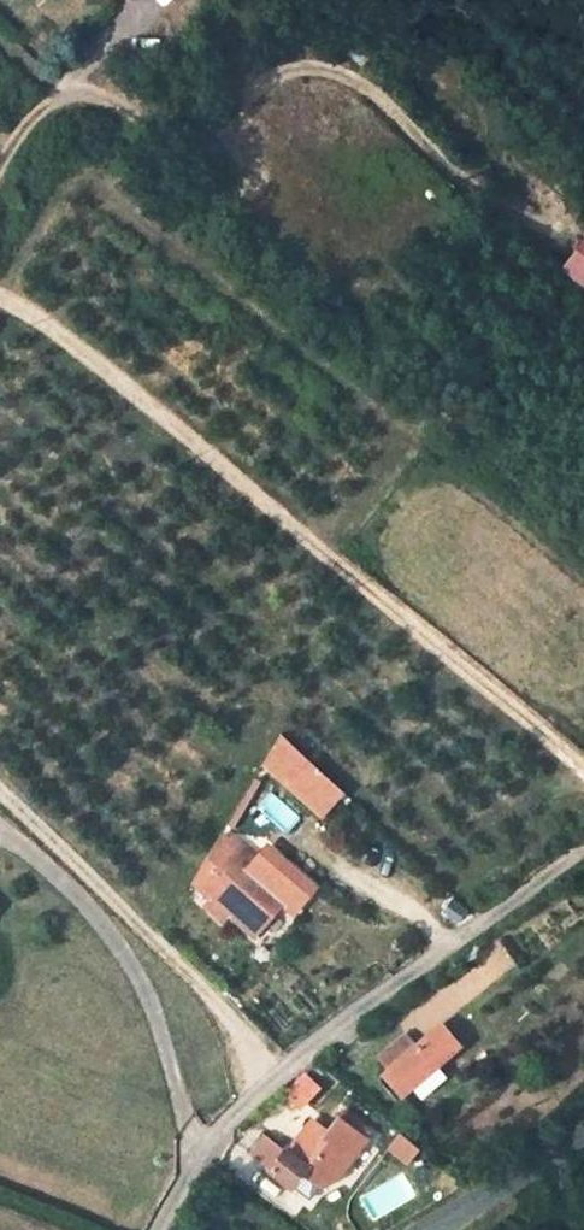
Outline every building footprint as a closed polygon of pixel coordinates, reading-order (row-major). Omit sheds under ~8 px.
[(564,269),(583,284),(583,242),(564,269)] [(291,760),(277,775),(316,812),(330,797),(291,760)] [(266,859),(238,832),(227,846),(232,851),(200,882),(209,892),(203,900),(218,916),(227,908),(257,936),(291,900),(257,868),(266,859)] [(444,1022),(516,964),(499,944),(427,1003),(444,1022)] [(383,1070),(401,1090),(453,1045),(439,1027),(418,1044),(406,1031),(380,1052),(391,1065),(383,1070)] [(283,1096),(297,1109),(315,1090),(300,1077),(283,1096)] [(322,1136),(308,1126),(286,1155),(268,1142),(254,1160),(290,1187),(301,1173),(319,1187),(336,1179),(365,1140),(336,1118),(322,1136)] [(402,1136),(390,1149),(408,1165),(420,1151),(402,1136)]
